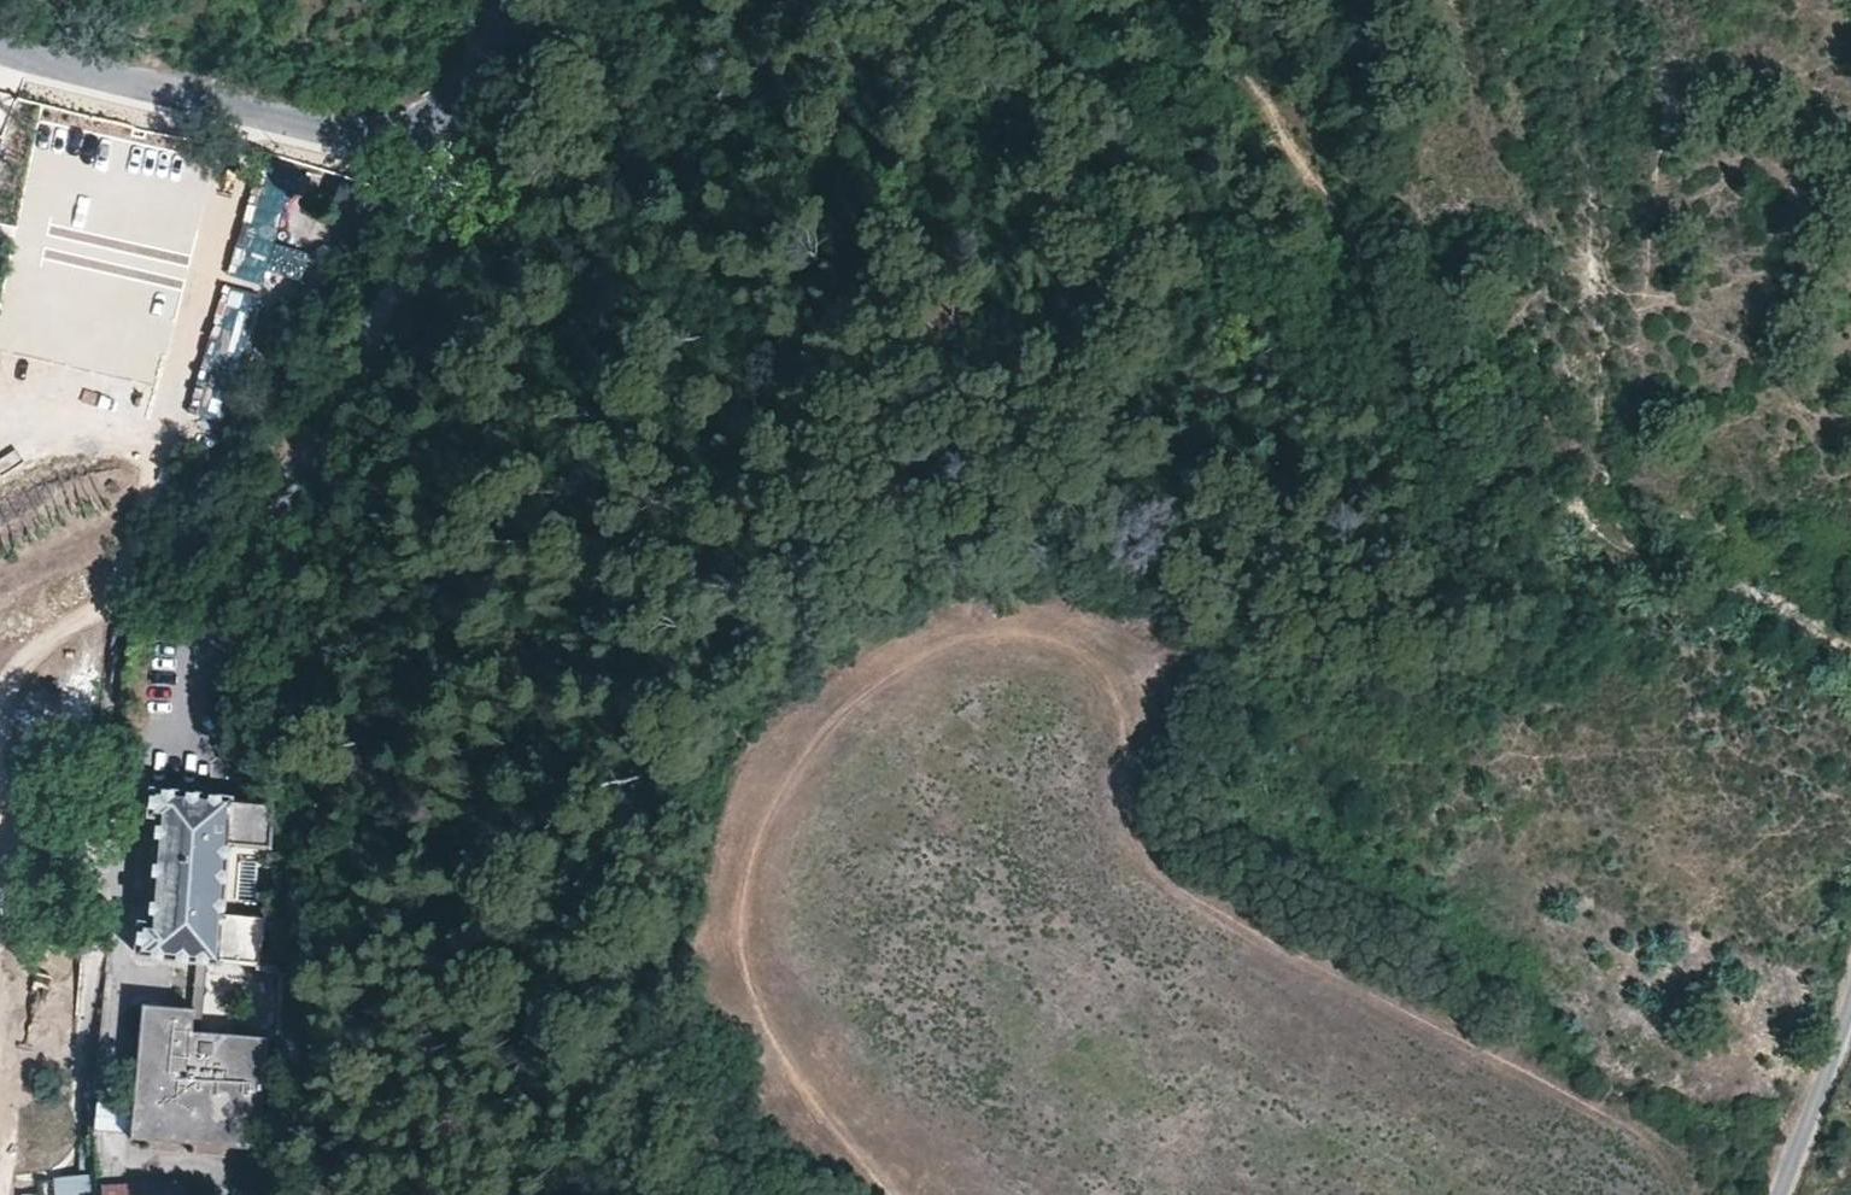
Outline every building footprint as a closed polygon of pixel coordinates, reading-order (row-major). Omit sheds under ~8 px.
[(263,797),(149,786),(146,814),(146,815),(146,816),(147,817),(148,817),(154,818),(147,919),(137,918),(134,955),(263,967),(267,913),(226,909),(226,898),(230,848),(272,853),(277,797),(263,797)] [(192,1009),(141,1005),(129,1138),(257,1149),(267,1038),(190,1031),(192,1009)] [(96,1175),(57,1174),(56,1194),(95,1194),(96,1175)] [(144,1180),(102,1179),(101,1194),(144,1194),(144,1180)]
